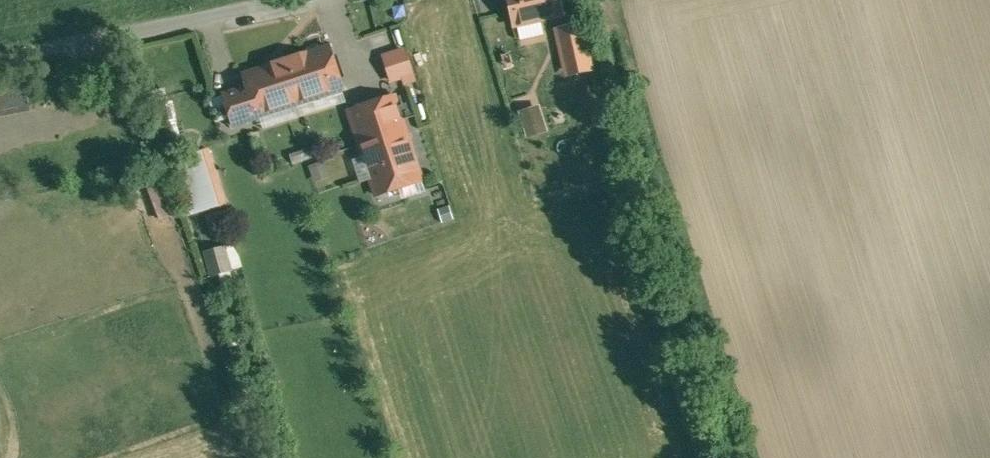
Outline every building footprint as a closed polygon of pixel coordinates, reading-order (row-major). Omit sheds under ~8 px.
[(516,25),(562,14),(559,0),(511,0),(516,25)] [(577,16),(547,25),(551,37),(562,34),(565,44),(584,39),(577,16)] [(387,86),(398,82),(399,87),(414,82),(402,47),(377,56),(387,86)] [(272,68),(246,77),(249,86),(258,114),(260,114),(342,88),(330,50),(305,58),(304,55),(271,65),(272,68)] [(249,86),(224,94),(235,126),(261,117),(260,114),(258,114),(249,86)] [(395,96),(350,111),(377,196),(423,181),(395,96)] [(520,130),(540,123),(532,100),(512,107),(520,130)] [(184,216),(222,208),(209,150),(172,158),(184,216)] [(157,221),(173,215),(156,172),(140,178),(157,221)] [(201,252),(208,277),(240,269),(233,243),(201,252)]
